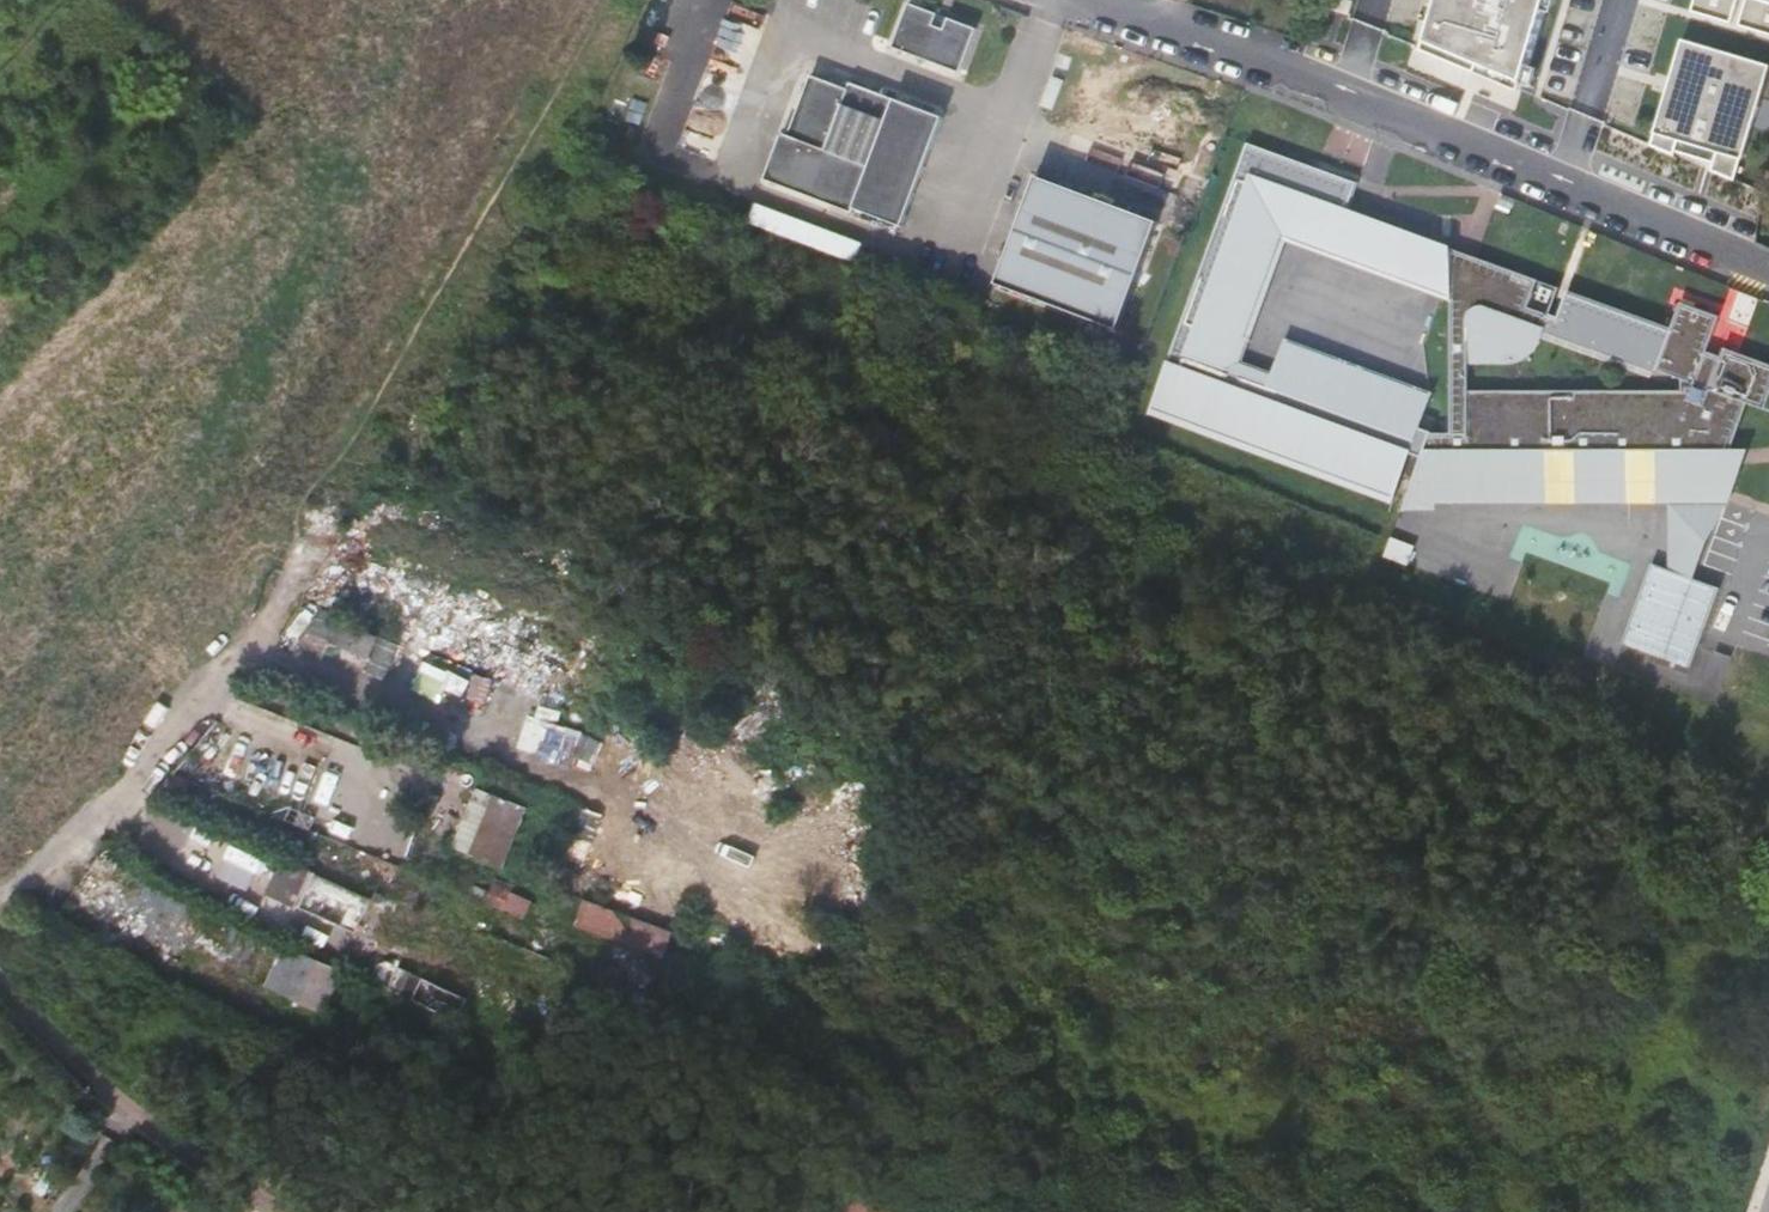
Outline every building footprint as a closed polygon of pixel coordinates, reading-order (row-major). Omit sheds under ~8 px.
[(1547,0),(1437,0),(1421,51),(1519,93),(1547,0)] [(1692,12),(1732,24),(1739,0),(1695,0),(1692,12)] [(1740,26),(1768,34),(1768,0),(1747,0),(1740,26)] [(976,31),(910,6),(892,49),(959,74),(963,66),(963,64),(976,31)] [(1735,183),(1741,162),(1742,162),(1768,72),(1768,68),(1682,42),(1653,136),(1654,136),(1651,148),(1674,157),(1678,143),(1717,155),(1711,173),(1735,183)] [(848,92),(810,77),(788,135),(781,133),(762,180),(851,215),(854,210),(901,228),(937,135),(939,131),(944,119),(852,83),(848,92)] [(1449,274),(1449,249),(1340,209),(1350,183),(1243,144),(1161,356),(1145,413),(1396,510),(1426,434),(1413,429),(1427,394),(1283,341),(1270,371),(1242,362),(1283,242),(1448,299),(1449,274)] [(1160,227),(1041,179),(997,284),(1118,332),(1160,227)] [(1449,249),(1449,274),(1468,274),(1475,258),(1449,249)] [(1544,505),(1573,505),(1625,505),(1654,505),(1654,496),(1717,497),(1717,470),(1711,466),(1717,454),(1728,455),(1729,453),(1748,408),(1764,414),(1768,399),(1768,368),(1723,351),(1720,360),(1705,354),(1718,319),(1679,305),(1654,372),(1680,381),(1679,393),(1465,392),(1465,363),(1510,364),(1517,362),(1523,359),(1527,356),(1530,354),(1534,349),(1537,344),(1558,289),(1475,258),(1468,274),(1449,274),(1448,299),(1448,434),(1426,434),(1396,510),(1432,511),(1432,504),(1544,505)] [(1745,454),(1729,453),(1728,455),(1717,454),(1711,466),(1717,470),(1717,497),(1654,496),(1654,505),(1668,506),(1667,573),(1690,582),(1703,546),(1724,510),(1742,460),(1745,454)] [(1690,582),(1667,573),(1657,599),(1680,608),(1690,582)] [(378,637),(338,621),(329,643),(370,659),(378,637)] [(582,732),(528,716),(517,749),(570,768),(582,732)] [(495,798),(478,791),(455,848),(472,854),(495,798)] [(526,810),(495,798),(472,854),(503,867),(526,810)] [(373,899),(313,872),(297,907),(357,934),(373,899)] [(674,933),(584,900),(574,928),(664,960),(674,933)] [(346,973),(300,954),(285,945),(266,987),(328,1015),(346,973)] [(607,962),(590,955),(582,975),(585,976),(601,983),(607,967),(607,962)] [(845,1192),(840,1211),(899,1211),(845,1192)]
